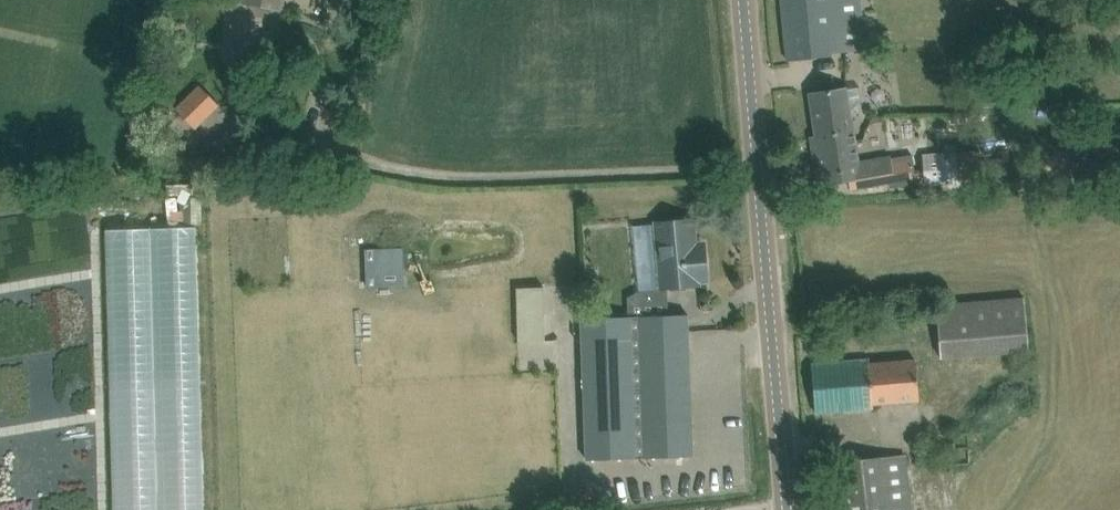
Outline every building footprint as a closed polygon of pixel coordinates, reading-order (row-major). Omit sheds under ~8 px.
[(242,1),(282,9),(283,0),(243,0),(242,1)] [(810,59),(833,56),(833,52),(848,51),(848,55),(866,53),(861,0),(782,0),(788,61),(810,59)] [(199,85),(175,109),(195,130),(219,106),(199,85)] [(812,138),(815,153),(858,147),(852,117),(861,116),(857,87),(842,89),(811,93),(817,137),(812,138)] [(851,190),(894,183),(895,188),(979,179),(978,169),(983,169),(981,149),(929,152),(929,149),(924,149),(925,168),(921,168),(911,169),(910,160),(894,161),(893,155),(860,159),(858,147),(815,153),(819,185),(850,181),(851,188),(851,190)] [(135,207),(108,206),(108,220),(135,221),(135,207)] [(639,315),(581,317),(587,459),(671,456),(693,455),(692,421),(688,315),(667,315),(666,288),(699,285),(699,282),(707,281),(705,259),(697,259),(693,219),(653,223),(658,290),(638,292),(639,315)] [(365,250),(366,286),(402,285),(401,248),(365,250)] [(585,287),(585,301),(595,302),(595,287),(585,287)] [(940,359),(1029,352),(1024,297),(936,304),(940,359)] [(544,313),(517,313),(518,340),(544,339),(544,313)] [(815,412),(837,410),(871,408),(871,403),(920,399),(917,362),(869,366),(868,360),(811,364),(815,412)] [(905,453),(870,457),(830,462),(835,509),(911,509),(905,453)]
